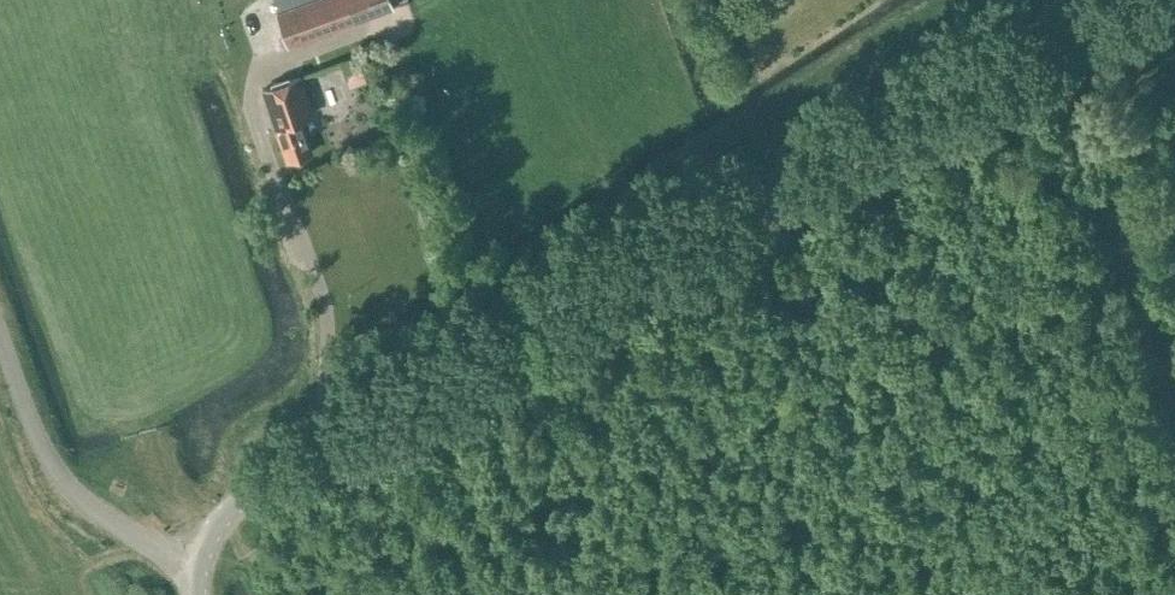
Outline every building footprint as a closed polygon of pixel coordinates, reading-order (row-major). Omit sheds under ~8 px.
[(278,12),(277,12),(289,45),(356,21),(355,20),(395,6),(393,0),(273,0),(278,12)] [(263,89),(288,160),(311,151),(300,118),(313,113),(300,76),(263,89)]
